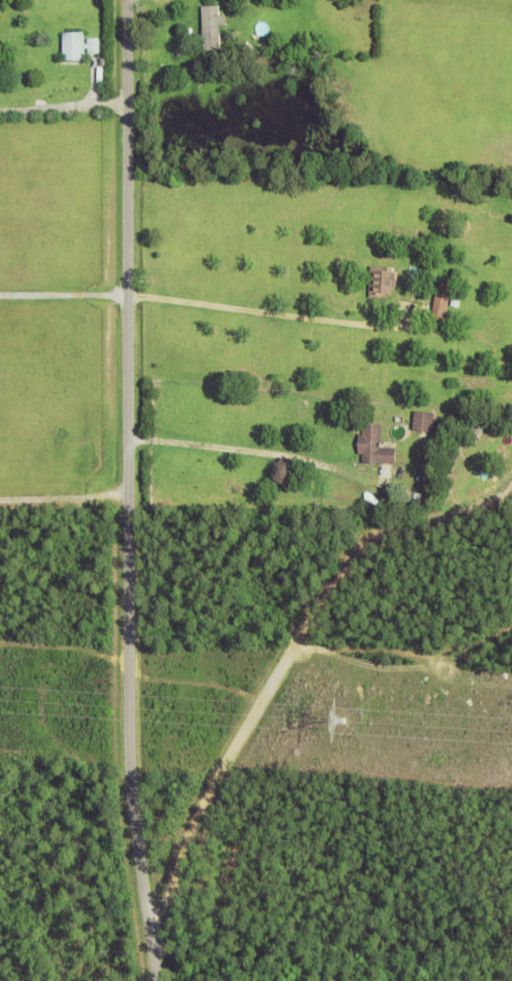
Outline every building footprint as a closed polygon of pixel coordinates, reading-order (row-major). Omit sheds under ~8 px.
[(227,16),(228,26),(221,27),(222,50),(206,51),(204,7),(221,6),(221,17),(227,16)] [(89,44),(89,39),(100,39),(101,54),(90,54),(90,49),(86,49),(86,61),(66,61),(65,34),(86,33),(86,44),(89,44)] [(397,288),(397,296),(390,296),(390,299),(372,299),(372,267),(381,268),(381,271),(398,272),(397,280),(399,280),(399,288),(397,288)] [(434,320),(440,283),(453,285),(447,323),(434,320)] [(416,432),(417,412),(436,413),(436,432),(416,432)] [(365,455),(361,455),(361,435),(365,435),(365,425),(384,425),(384,448),(398,449),(397,465),(365,464),(365,455)]
